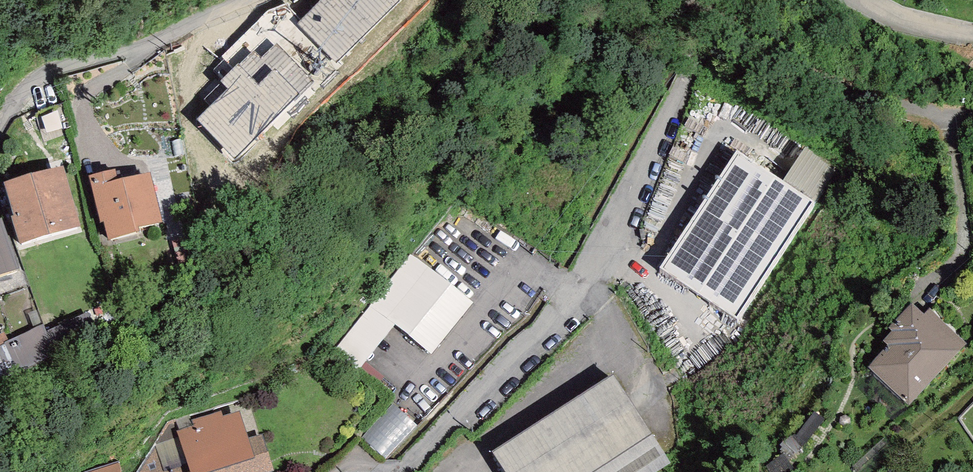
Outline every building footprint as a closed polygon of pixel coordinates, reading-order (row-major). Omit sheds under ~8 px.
[(376,8),(367,0),(339,0),(326,14),(311,0),(304,0),(272,34),(314,74),(376,8)] [(291,92),(248,48),(169,125),(212,169),(291,92)] [(44,141),(72,133),(64,106),(35,115),(44,141)] [(737,319),(811,206),(739,159),(665,272),(737,319)] [(25,241),(75,227),(59,174),(7,188),(25,241)] [(116,186),(114,177),(93,183),(103,222),(108,221),(112,238),(135,233),(134,229),(157,223),(146,179),(116,186)] [(14,271),(0,232),(0,275),(14,271)] [(430,352),(468,303),(411,258),(373,306),(430,352)] [(356,372),(395,324),(373,306),(334,353),(356,372)] [(909,402),(956,352),(912,310),(894,329),(898,333),(889,343),(894,347),(874,369),(909,402)] [(46,334),(52,350),(95,330),(87,315),(46,334)] [(46,334),(44,329),(0,349),(0,379),(54,354),(52,350),(46,334)] [(645,434),(612,384),(498,459),(506,471),(587,471),(645,434)] [(362,435),(387,459),(417,428),(393,404),(362,435)] [(806,445),(825,420),(815,413),(797,437),(806,445)] [(219,418),(196,425),(198,432),(182,437),(183,442),(160,449),(166,471),(164,471),(254,471),(268,467),(261,445),(250,448),(240,418),(221,424),(219,418)] [(796,471),(784,454),(766,466),(771,471),(795,471),(796,471)]
